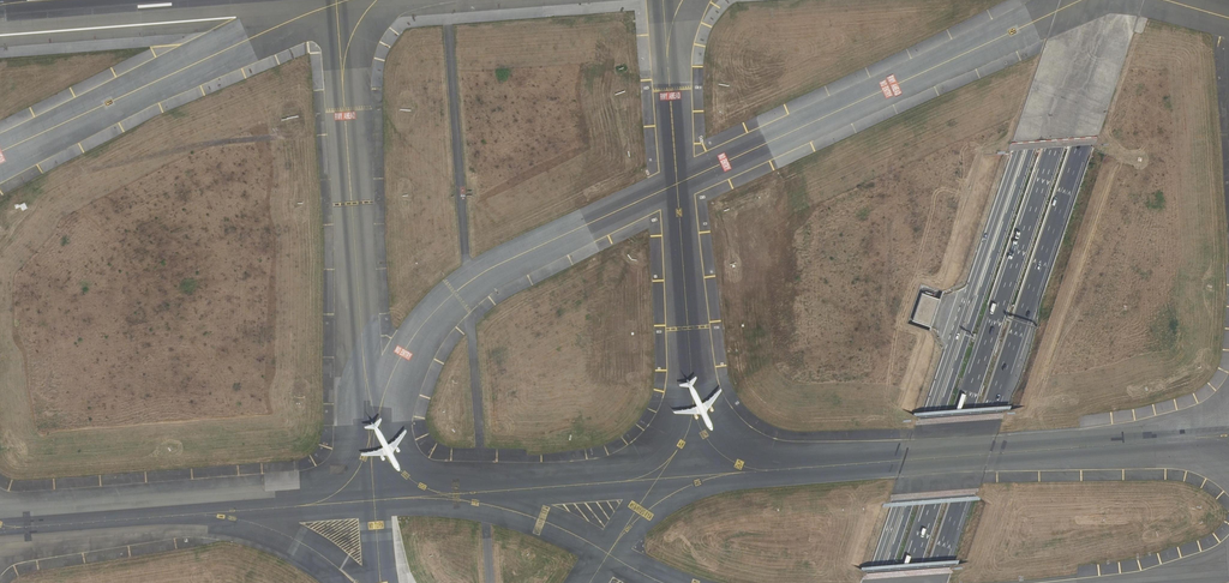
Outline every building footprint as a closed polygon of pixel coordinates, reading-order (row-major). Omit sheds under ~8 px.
[(940,300),(923,294),(914,320),(931,326),(940,300)]
